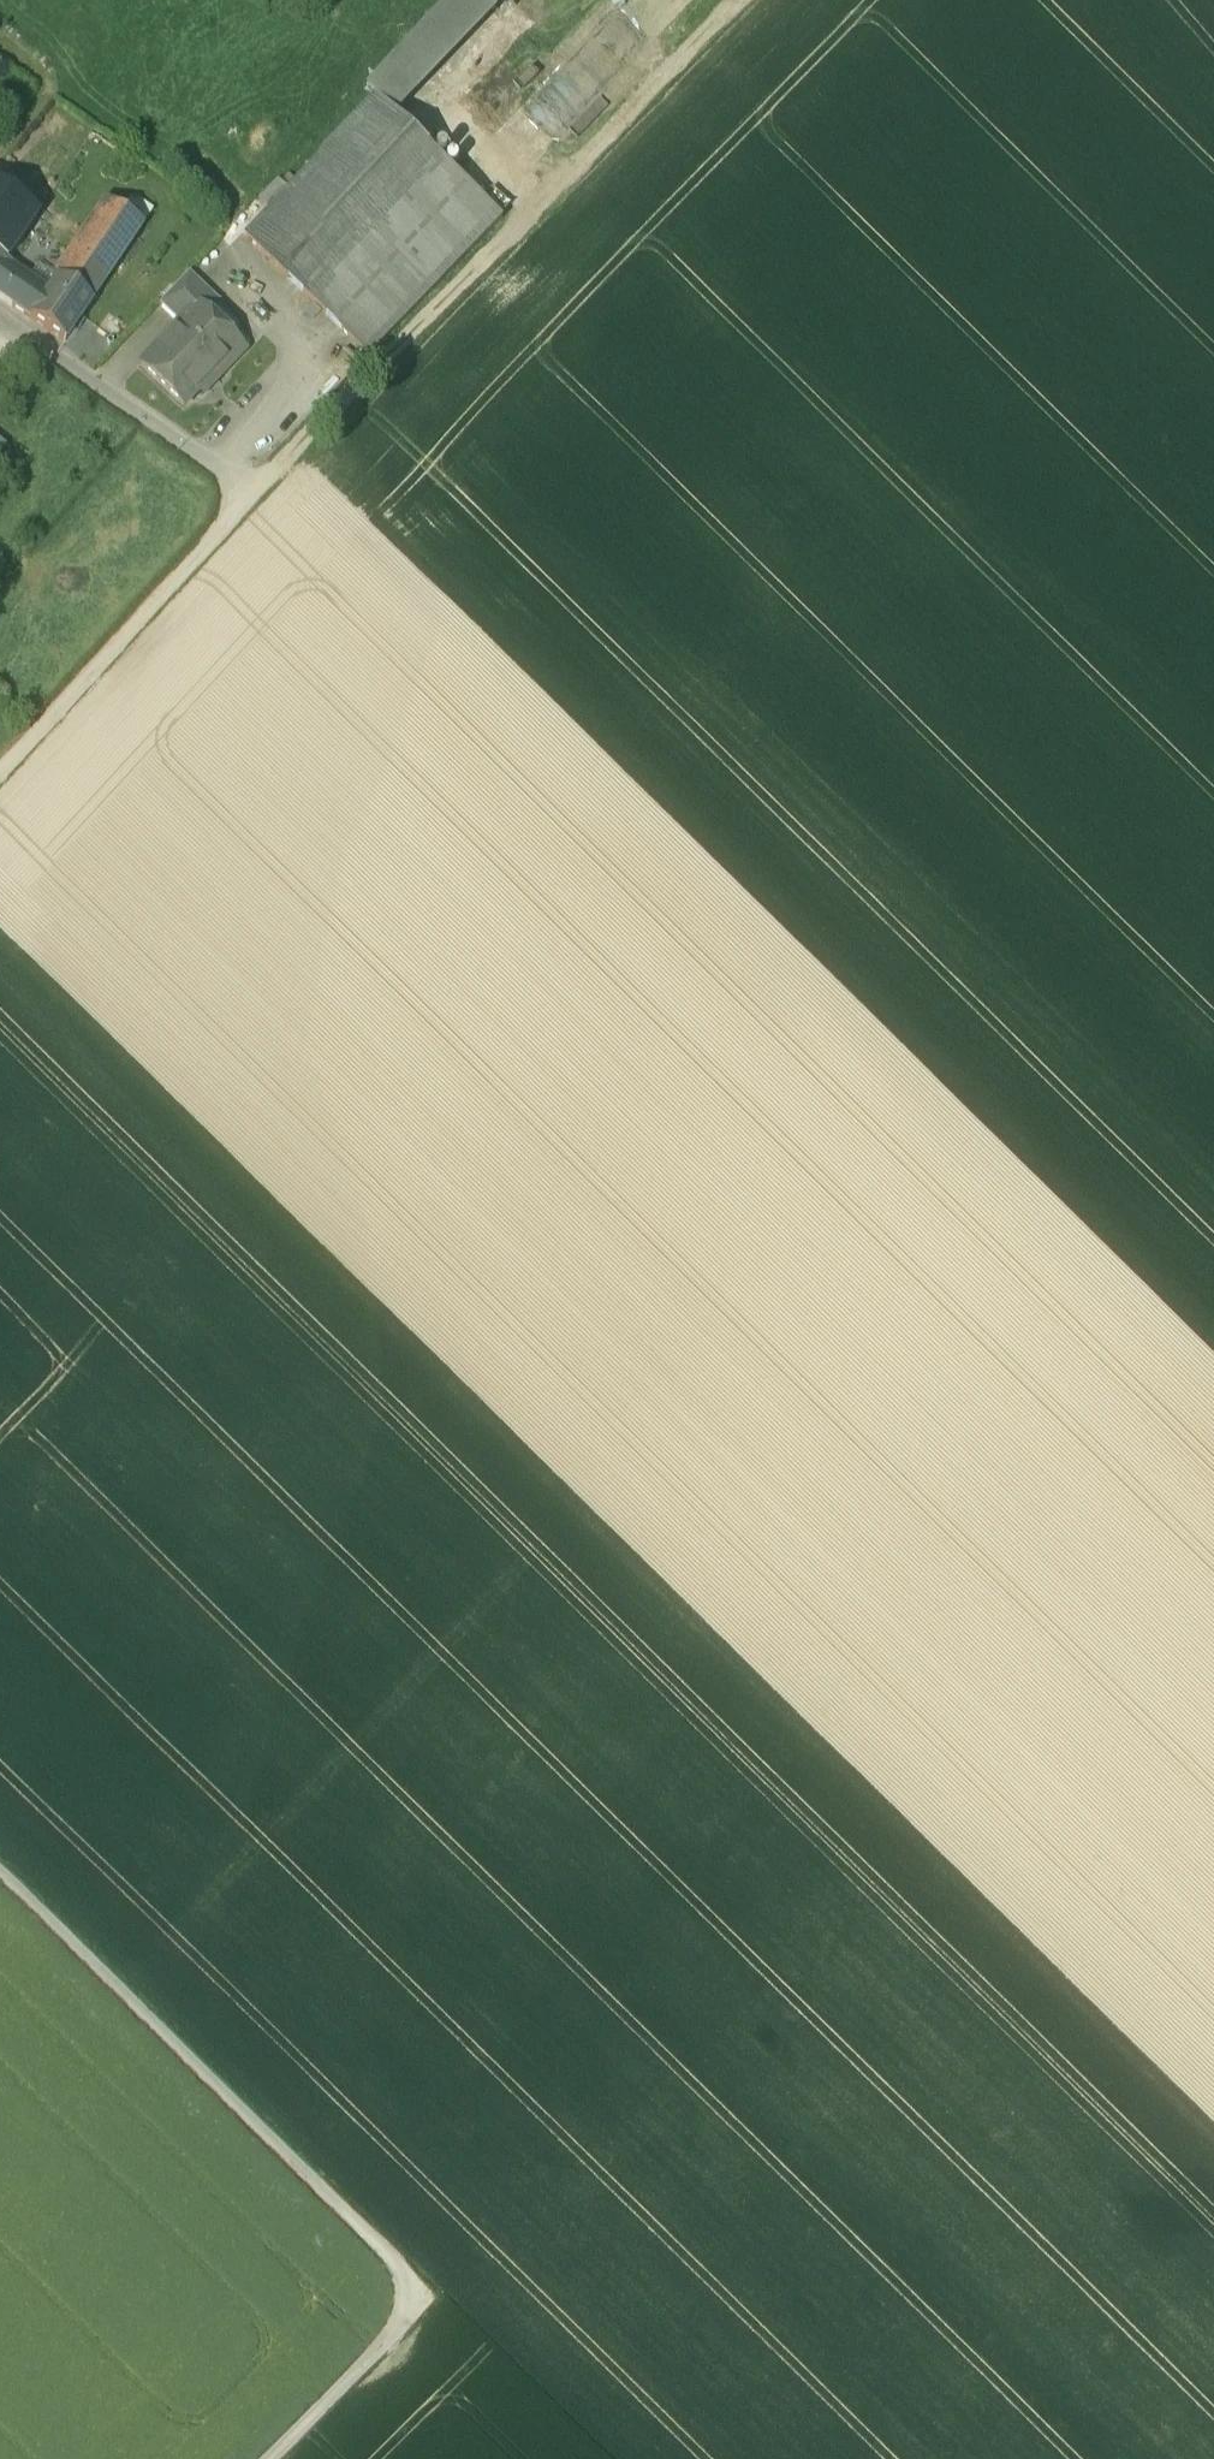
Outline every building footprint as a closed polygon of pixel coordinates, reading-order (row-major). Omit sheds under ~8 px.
[(369,87),(378,95),(376,97),(397,116),(497,13),(484,0),(450,0),(369,87)] [(376,97),(244,236),(326,314),(458,175),(397,116),(376,97)] [(458,175),(326,314),(368,355),(503,217),(458,175)] [(109,203),(57,279),(90,302),(142,226),(109,203)] [(0,205),(0,296),(12,305),(26,284),(2,267),(31,226),(0,205)] [(220,302),(189,273),(159,304),(180,324),(141,365),(184,406),(210,379),(214,383),(239,356),(211,330),(218,323),(209,314),(220,302)] [(90,302),(57,279),(47,294),(28,281),(26,284),(12,305),(12,306),(64,341),(90,302)]
